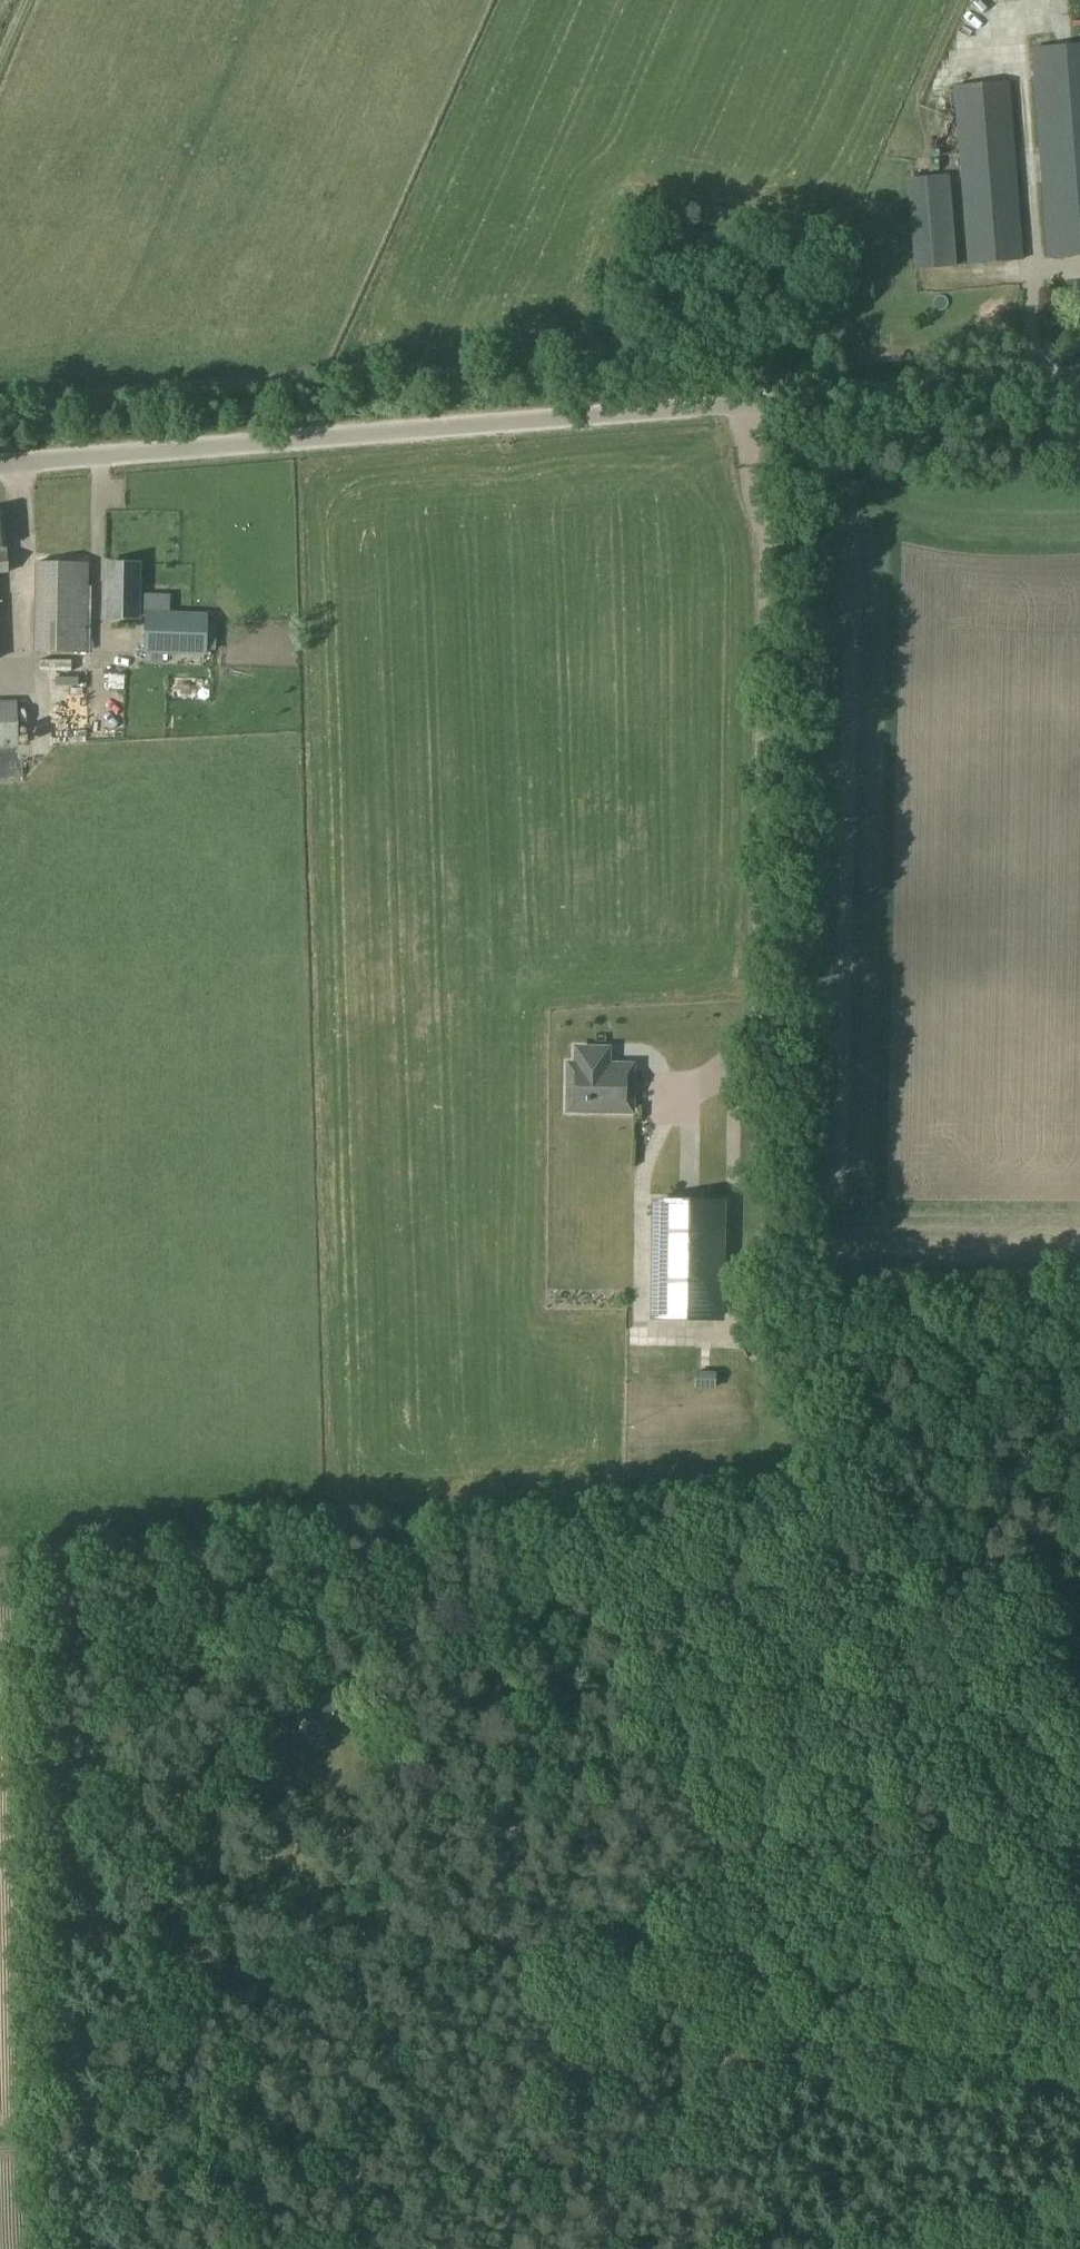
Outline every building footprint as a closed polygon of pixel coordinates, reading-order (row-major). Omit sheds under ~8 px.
[(1079,254),(1079,48),(1033,51),(1050,257),(1079,254)] [(970,260),(1023,256),(1009,83),(955,88),(970,260)] [(915,265),(955,262),(948,178),(908,181),(915,265)] [(6,547),(4,514),(0,514),(0,572),(8,572),(7,554),(6,555),(6,547)] [(88,562),(34,562),(33,652),(87,652),(88,562)] [(138,617),(140,564),(108,563),(107,616),(138,617)] [(208,649),(208,616),(150,615),(150,648),(208,649)] [(0,701),(0,745),(18,745),(17,701),(0,701)] [(606,1063),(606,1047),(578,1047),(578,1063),(570,1063),(570,1096),(611,1097),(611,1106),(630,1106),(630,1064),(606,1063)] [(720,1315),(722,1202),(658,1201),(656,1314),(720,1315)] [(696,1373),(695,1385),(714,1386),(714,1374),(696,1373)] [(345,1700),(321,1682),(301,1707),(325,1725),(345,1700)]
